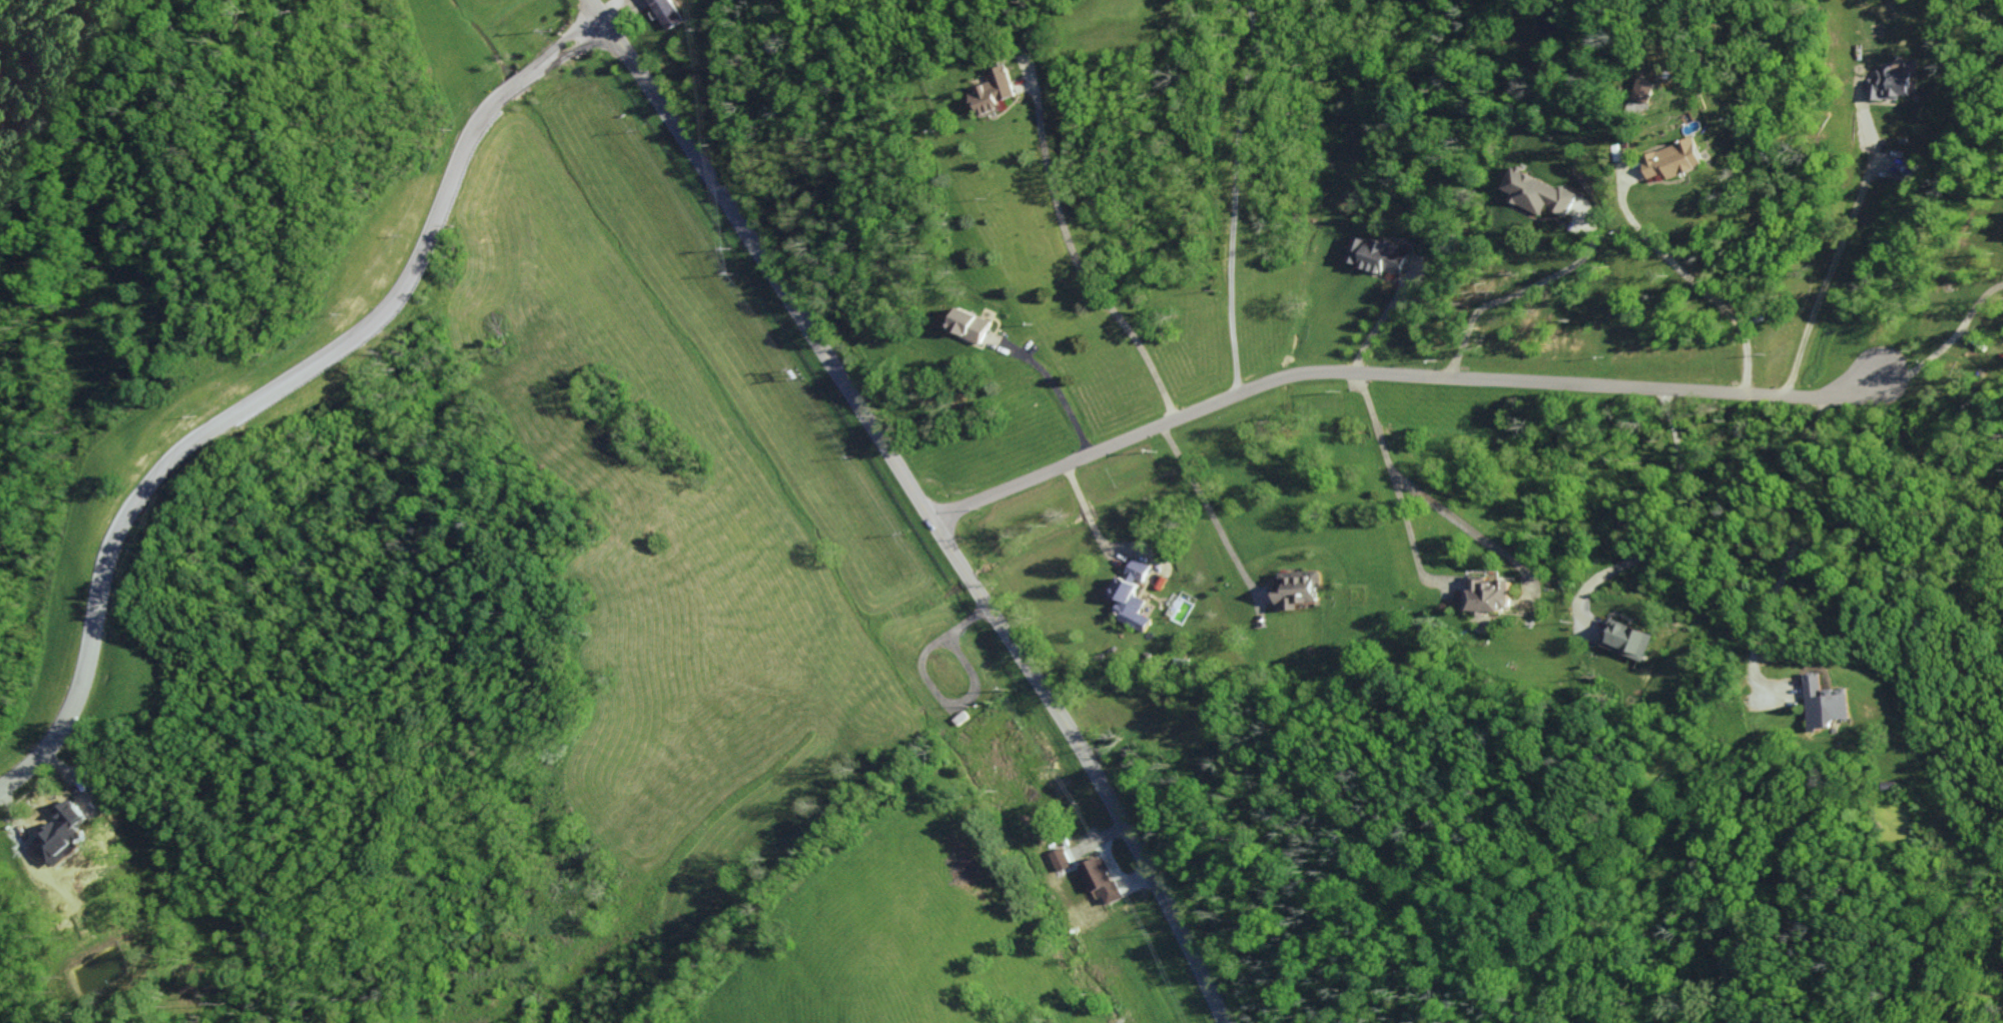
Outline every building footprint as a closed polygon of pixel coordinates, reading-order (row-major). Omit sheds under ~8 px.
[(665,31),(683,22),(672,0),(651,0),(665,31)] [(1872,97),(1917,99),(1918,61),(1906,61),(1906,67),(1884,66),(1884,80),(1873,79),(1872,97)] [(1022,96),(1010,65),(994,71),(998,82),(976,90),(986,117),(1009,109),(1006,102),(1022,96)] [(1659,85),(1642,80),(1636,98),(1654,103),(1659,85)] [(1710,166),(1699,137),(1646,157),(1655,179),(1670,173),(1673,180),(1710,166)] [(1548,215),(1551,206),(1572,215),(1581,193),(1565,186),(1564,188),(1518,168),(1509,190),(1519,194),(1516,201),(1548,215)] [(1586,214),(1592,202),(1581,197),(1572,216),(1587,224),(1591,216),(1586,214)] [(1411,250),(1356,234),(1347,263),(1387,274),(1387,272),(1403,277),(1411,250)] [(984,344),(993,321),(960,307),(950,331),(984,344)] [(1152,567),(1136,559),(1126,579),(1120,576),(1109,599),(1120,604),(1114,616),(1147,632),(1153,620),(1141,613),(1147,601),(1137,596),(1152,567)] [(1284,573),(1285,584),(1281,585),(1281,604),(1289,604),(1290,611),(1303,610),(1303,603),(1322,602),(1322,589),(1325,589),(1324,571),(1284,573)] [(1475,611),(1515,611),(1515,581),(1492,581),(1492,576),(1475,576),(1475,611)] [(1616,619),(1605,644),(1646,661),(1656,635),(1616,619)] [(1814,731),(1841,729),(1841,720),(1855,719),(1852,689),(1827,691),(1825,673),(1809,674),(1814,731)] [(92,818),(74,800),(61,813),(79,832),(92,818)] [(1059,873),(1074,868),(1069,849),(1053,853),(1059,873)] [(1116,884),(1111,871),(1114,870),(1108,857),(1084,867),(1095,893),(1116,884)]
